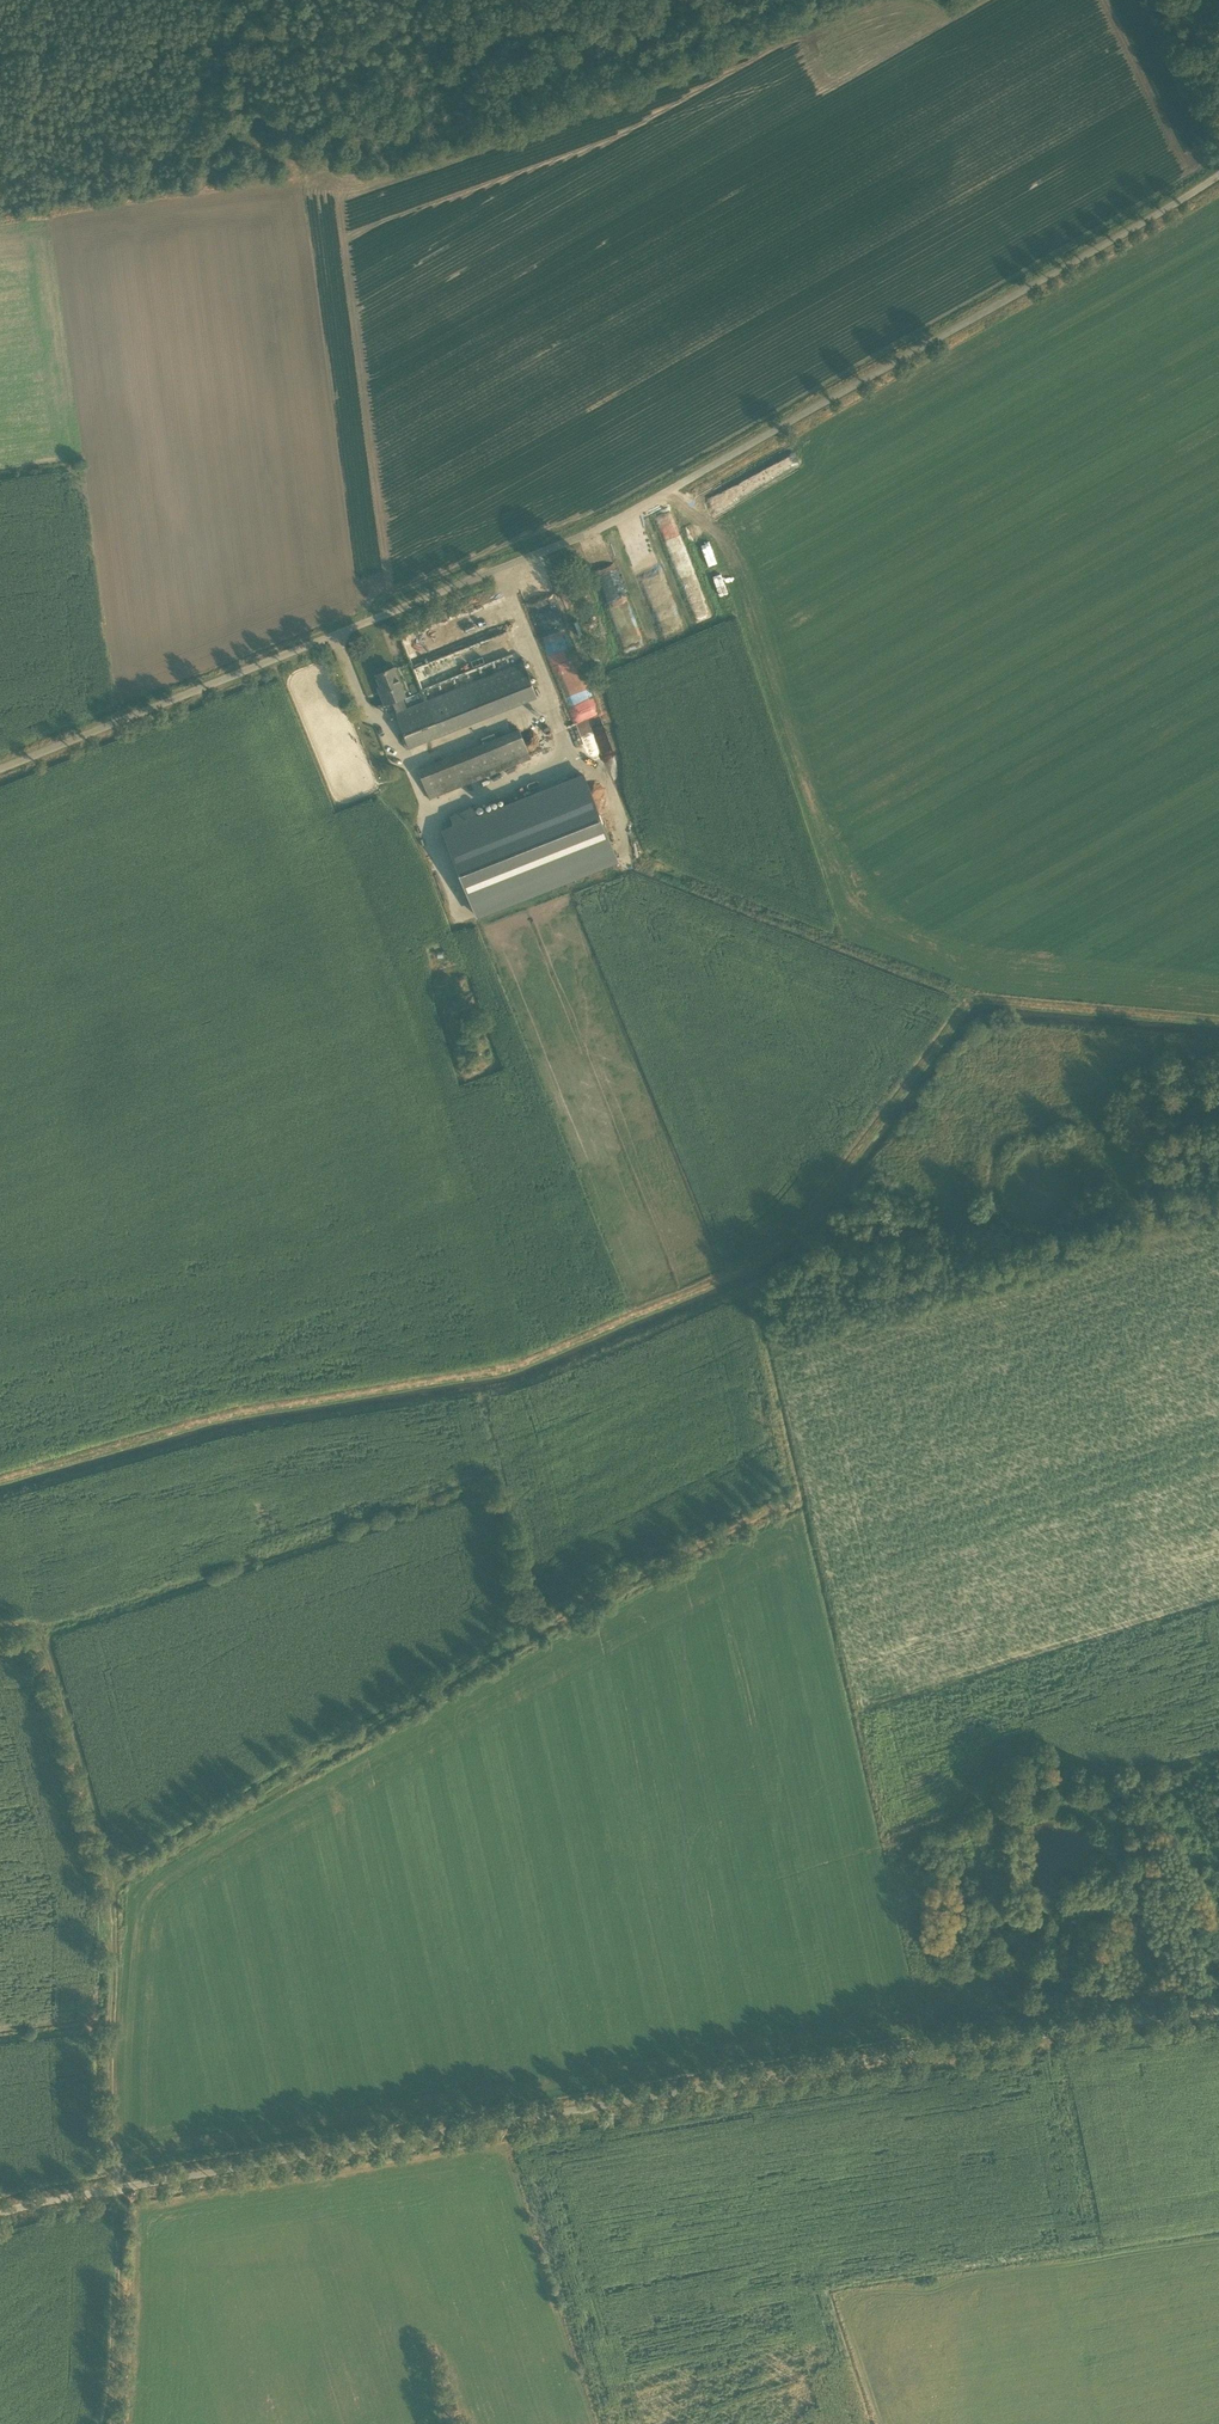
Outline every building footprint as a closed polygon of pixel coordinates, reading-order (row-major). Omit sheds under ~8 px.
[(407,709),(397,713),(396,713),(410,747),(537,697),(523,662),(407,709)] [(393,701),(397,713),(407,709),(403,697),(406,696),(394,667),(376,674),(384,692),(381,693),(385,704),(393,701)] [(531,759),(519,730),(419,770),(431,798),(531,759)] [(478,817),(473,807),(450,816),(454,826),(443,831),(447,840),(473,906),(477,916),(618,860),(614,850),(588,784),(584,775),(478,817)] [(356,792),(364,794),(367,781),(359,779),(356,792)]
